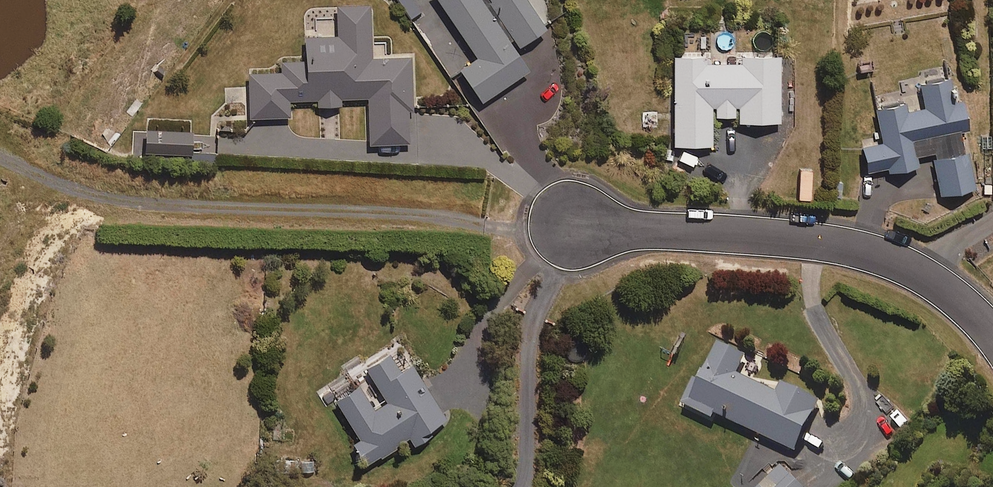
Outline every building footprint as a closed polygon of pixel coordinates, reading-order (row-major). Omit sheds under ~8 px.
[(528,71),(514,51),(525,43),(545,29),(525,0),(437,0),(477,58),(459,71),(480,103),(528,71)] [(353,8),(305,8),(305,38),(305,62),(279,62),(279,73),(249,73),(249,120),(289,119),(289,102),(319,102),(319,109),(340,109),(340,100),(368,100),(369,145),(411,145),(411,60),(370,60),(370,7),(353,8)] [(780,59),(761,59),(738,59),(738,66),(705,66),(705,60),(673,60),(673,149),(711,149),(711,120),(738,120),(738,126),(780,126),(780,59)] [(875,111),(880,146),(862,149),(866,173),(886,169),(887,177),(918,172),(916,159),(930,157),(937,199),(975,193),(968,153),(964,154),(960,135),(969,134),(963,101),(955,103),(951,80),(919,86),(923,109),(909,112),(908,105),(875,111)] [(192,136),(192,130),(144,131),(144,162),(217,162),(217,136),(192,136)] [(737,377),(746,358),(719,346),(702,381),(695,378),(681,407),(712,422),(715,416),(796,454),(819,403),(781,385),(776,395),(737,377)] [(351,445),(364,468),(409,440),(415,449),(432,439),(429,434),(446,424),(412,366),(400,374),(390,357),(365,372),(386,405),(373,413),(359,389),(335,404),(357,441),(351,445)] [(296,474),(295,460),(274,460),(274,475),(296,474)] [(780,469),(762,486),(798,486),(780,469)]
